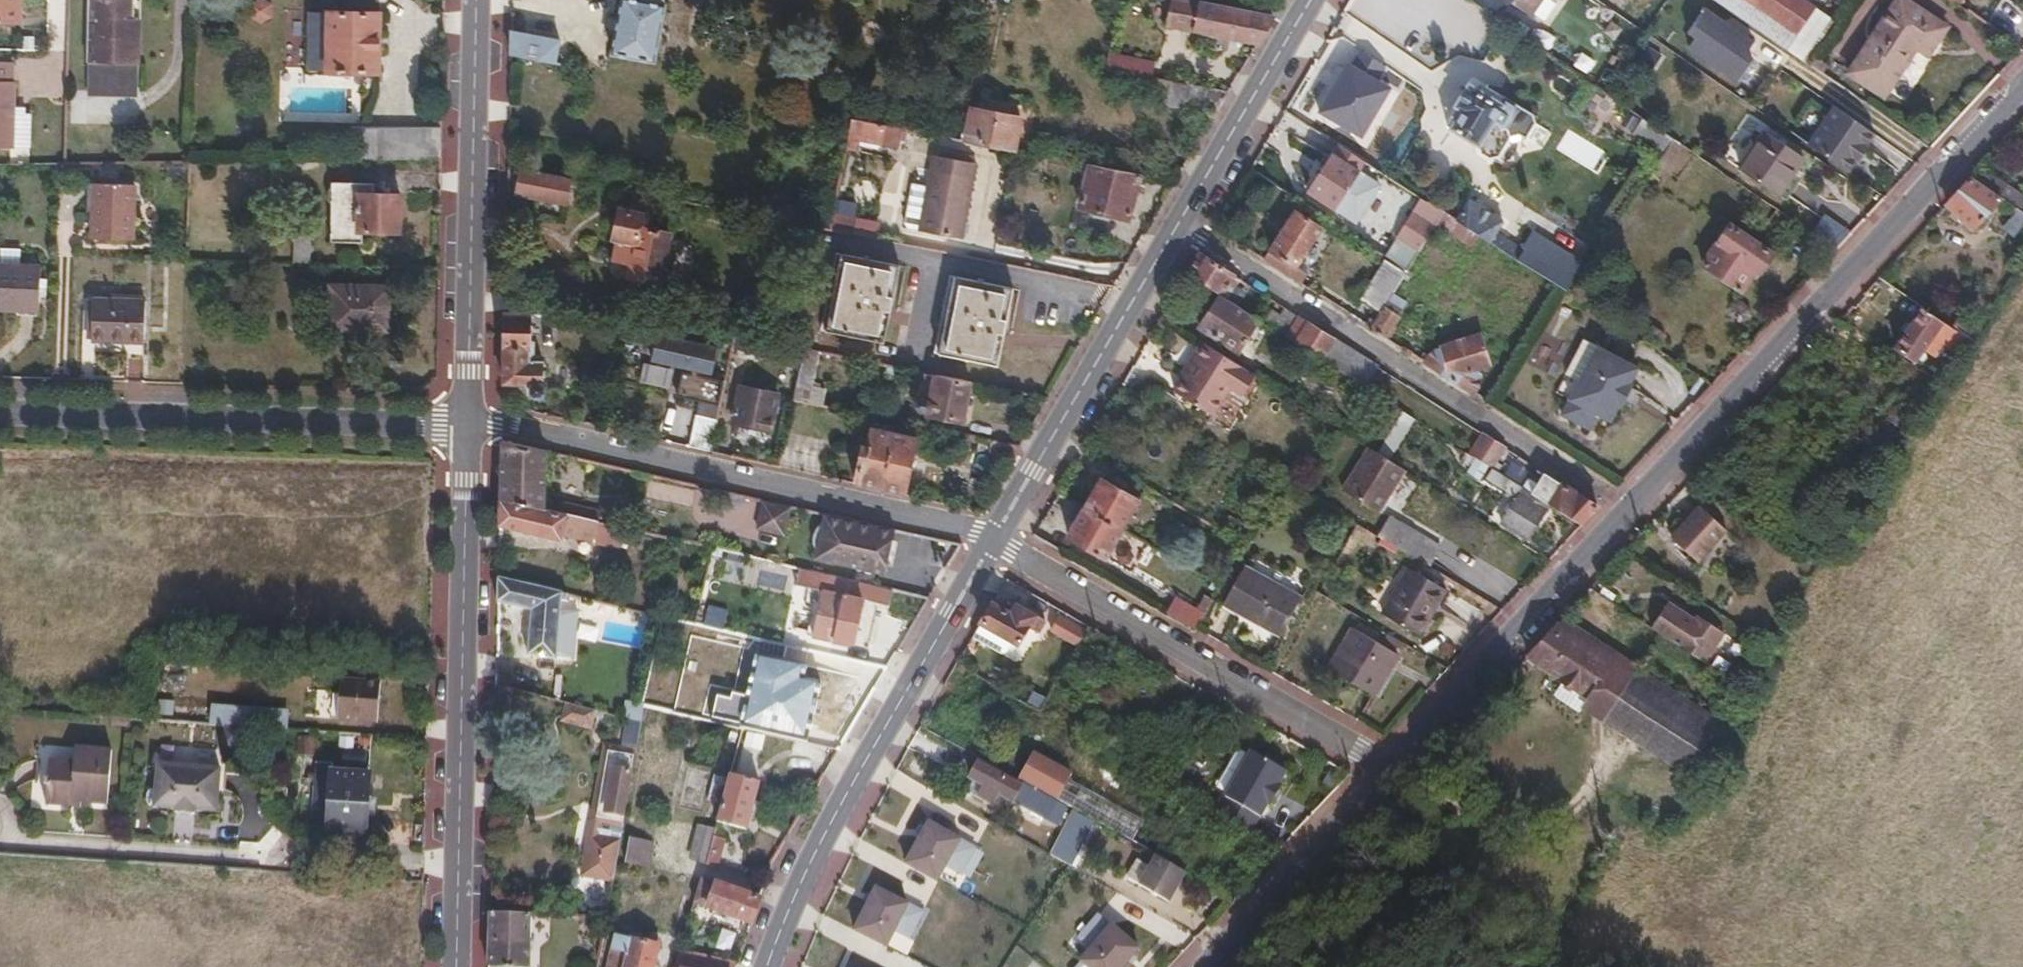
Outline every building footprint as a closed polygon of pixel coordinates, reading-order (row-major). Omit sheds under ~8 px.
[(18,19),(19,0),(0,0),(0,19),(18,19)] [(85,59),(137,60),(138,20),(132,20),(132,0),(88,0),(85,59)] [(610,56),(651,63),(664,3),(655,1),(655,0),(621,0),(610,56)] [(1171,0),(1155,0),(1151,22),(1167,25),(1171,0)] [(1260,41),(1274,17),(1181,0),(1171,0),(1167,25),(1260,41)] [(1533,14),(1543,0),(1512,0),(1533,14)] [(1755,28),(1775,0),(1714,0),(1755,28)] [(1804,63),(1834,21),(1802,0),(1775,0),(1755,28),(1804,63)] [(1847,72),(1883,97),(1917,49),(1922,41),(1933,49),(1948,27),(1907,0),(1897,0),(1847,72)] [(2014,37),(2022,21),(2022,9),(2006,0),(2001,0),(1988,22),(2014,37)] [(1702,6),(1680,47),(1735,76),(1756,35),(1702,6)] [(377,11),(307,10),(306,69),(376,70),(377,11)] [(1658,29),(1664,21),(1652,13),(1646,20),(1658,29)] [(510,32),(509,58),(554,66),(559,42),(510,32)] [(1922,41),(1917,49),(1928,57),(1933,49),(1922,41)] [(1150,64),(1109,57),(1106,71),(1148,78),(1150,64)] [(137,60),(85,59),(84,86),(93,87),(96,83),(136,83),(137,60)] [(10,113),(10,84),(8,82),(8,62),(0,62),(0,147),(10,147),(10,143),(10,113)] [(1517,112),(1516,104),(1505,97),(1501,104),(1473,87),(1450,125),(1479,144),(1480,152),(1490,158),(1499,157),(1512,137),(1508,128),(1517,112)] [(1805,141),(1847,170),(1875,131),(1832,101),(1805,141)] [(968,143),(1016,152),(1023,117),(976,107),(968,143)] [(28,114),(10,113),(10,143),(26,142),(28,114)] [(1358,119),(1341,145),(1365,160),(1381,134),(1358,119)] [(1663,154),(1673,138),(1644,119),(1634,134),(1663,154)] [(901,151),(905,132),(851,122),(845,153),(856,156),(860,142),(901,151)] [(369,129),(369,157),(438,155),(439,131),(427,132),(426,127),(369,129)] [(1780,196),(1806,159),(1764,131),(1739,167),(1780,196)] [(1654,185),(1683,144),(1673,138),(1663,154),(1646,180),(1654,185)] [(1331,154),(1299,202),(1328,221),(1343,199),(1359,172),(1331,154)] [(963,241),(978,165),(937,156),(920,233),(963,241)] [(1129,221),(1141,176),(1088,166),(1077,208),(1129,221)] [(507,167),(506,180),(519,181),(521,169),(507,167)] [(1982,167),(1973,176),(2020,209),(2022,204),(2022,196),(1982,167)] [(521,169),(519,181),(516,195),(567,206),(572,179),(521,169)] [(1359,172),(1343,199),(1354,206),(1371,180),(1359,172)] [(1973,176),(1946,205),(1971,229),(1995,204),(2013,216),(2002,227),(2014,235),(2022,222),(2022,212),(2020,209),(1973,176)] [(331,179),(330,240),(361,241),(361,231),(399,231),(401,194),(391,194),(391,186),(373,183),(373,180),(331,179)] [(93,183),(90,237),(131,239),(133,183),(93,183)] [(1421,197),(1406,187),(1400,195),(1416,205),(1421,197)] [(1421,197),(1416,205),(1412,212),(1408,210),(1393,236),(1419,253),(1436,227),(1444,211),(1421,197)] [(1469,199),(1456,219),(1458,221),(1559,285),(1567,290),(1584,263),(1535,232),(1524,249),(1497,232),(1503,222),(1469,199)] [(771,207),(768,218),(790,223),(792,212),(771,207)] [(660,284),(670,235),(641,229),(643,215),(620,210),(614,240),(618,241),(615,260),(629,264),(627,277),(660,284)] [(1294,210),(1262,260),(1300,284),(1306,273),(1298,267),(1322,228),(1294,210)] [(1456,219),(1444,211),(1436,227),(1449,236),(1458,221),(1456,219)] [(828,230),(857,236),(860,223),(831,217),(828,230)] [(1760,273),(1775,251),(1734,223),(1705,265),(1742,291),(1756,271),(1760,273)] [(308,233),(294,232),(293,261),(308,261),(308,233)] [(1200,254),(1187,275),(1220,296),(1233,274),(1200,254)] [(883,342),(898,266),(841,255),(826,331),(883,342)] [(1381,312),(1393,294),(1406,272),(1386,259),(1361,299),(1381,312)] [(0,264),(0,308),(37,309),(38,265),(0,264)] [(996,365),(1012,289),(954,278),(939,353),(996,365)] [(387,328),(388,285),(329,285),(329,328),(387,328)] [(1371,329),(1386,338),(1407,302),(1393,294),(1381,312),(1371,329)] [(1259,321),(1220,296),(1199,327),(1238,353),(1259,321)] [(144,300),(92,299),(91,339),(127,340),(127,353),(142,353),(144,300)] [(1298,316),(1285,307),(1279,316),(1270,310),(1263,323),(1285,336),(1298,316)] [(1951,326),(1922,307),(1897,347),(1915,359),(1924,348),(1934,354),(1942,342),(1960,353),(1969,339),(1951,326)] [(503,315),(502,386),(530,386),(530,394),(533,398),(541,396),(543,392),(539,384),(539,352),(535,352),(535,316),(503,315)] [(1347,347),(1298,316),(1285,336),(1310,353),(1334,368),(1347,347)] [(1957,318),(1951,326),(1969,339),(1975,329),(1957,318)] [(1423,361),(1473,393),(1478,386),(1477,370),(1491,366),(1481,332),(1439,345),(1439,349),(1427,359),(1425,357),(1423,361)] [(1647,367),(1595,334),(1574,368),(1587,376),(1566,408),(1593,426),(1602,411),(1614,418),(1623,404),(1626,405),(1640,383),(1637,381),(1647,367)] [(734,337),(723,335),(721,344),(732,346),(734,337)] [(749,349),(751,340),(734,337),(732,346),(749,349)] [(1204,344),(1200,340),(1178,375),(1182,378),(1204,344)] [(1204,344),(1182,378),(1174,391),(1213,415),(1230,387),(1243,394),(1255,375),(1204,344)] [(715,369),(717,353),(653,345),(651,361),(715,369)] [(1377,366),(1347,347),(1334,368),(1364,387),(1377,366)] [(804,350),(792,401),(822,407),(825,388),(812,386),(819,353),(804,350)] [(645,359),(640,380),(670,387),(675,365),(645,359)] [(963,422),(971,383),(934,376),(929,399),(920,398),(915,400),(915,406),(918,411),(927,413),(927,415),(963,422)] [(770,432),(777,395),(740,387),(734,423),(770,432)] [(1226,422),(1243,394),(1230,387),(1213,415),(1226,422)] [(689,448),(711,453),(717,421),(695,416),(689,448)] [(852,484),(904,496),(917,439),(864,428),(852,484)] [(1481,432),(1468,453),(1470,455),(1482,462),(1495,441),(1481,432)] [(1504,447),(1495,441),(1482,462),(1492,468),(1504,447)] [(501,442),(500,500),(557,512),(558,504),(544,501),(546,451),(501,442)] [(1387,497),(1404,470),(1377,452),(1369,447),(1341,490),(1372,509),(1382,494),(1387,497)] [(1492,468),(1482,462),(1470,455),(1465,462),(1485,476),(1492,468)] [(626,491),(630,470),(589,461),(586,490),(605,493),(606,488),(626,491)] [(1544,511),(1549,504),(1530,492),(1521,487),(1492,468),(1485,476),(1485,478),(1516,498),(1518,495),(1544,511)] [(1581,525),(1598,506),(1543,472),(1537,481),(1530,492),(1549,504),(1581,525)] [(1521,487),(1530,492),(1537,481),(1526,476),(1521,487)] [(1101,478),(1083,509),(1121,530),(1139,500),(1101,478)] [(1377,511),(1387,497),(1382,494),(1372,509),(1377,511)] [(1518,495),(1516,498),(1500,522),(1526,538),(1544,511),(1518,495)] [(557,512),(500,500),(498,525),(561,540),(562,537),(593,543),(597,522),(557,512)] [(558,504),(557,512),(597,522),(600,510),(558,500),(558,504)] [(757,502),(754,530),(786,533),(789,505),(757,502)] [(1697,561),(1725,529),(1700,506),(1670,536),(1697,561)] [(1121,530),(1083,509),(1067,537),(1104,558),(1121,530)] [(819,514),(812,561),(891,572),(898,525),(819,514)] [(1378,536),(1427,565),(1438,547),(1390,518),(1378,536)] [(597,522),(593,543),(607,546),(612,526),(597,522)] [(1279,636),(1301,596),(1244,566),(1222,605),(1279,636)] [(1420,635),(1446,591),(1406,568),(1380,612),(1420,635)] [(568,595),(498,578),(497,603),(530,611),(527,655),(556,660),(560,599),(567,601),(568,595)] [(853,645),(863,599),(823,590),(812,635),(853,645)] [(1166,612),(1196,629),(1212,599),(1203,595),(1196,608),(1174,597),(1166,612)] [(991,603),(980,623),(1012,640),(1017,642),(1026,626),(1037,632),(1044,619),(1033,613),(1015,604),(1010,613),(991,603)] [(733,622),(697,613),(694,624),(731,633),(733,622)] [(1696,614),(1677,643),(1704,661),(1723,632),(1696,614)] [(1077,643),(1085,630),(1060,617),(1055,629),(1077,643)] [(1715,724),(1558,622),(1526,654),(1692,758),(1715,724)] [(1012,640),(980,623),(971,638),(1000,654),(1006,651),(1012,640)] [(1350,669),(1345,678),(1375,695),(1399,655),(1351,627),(1332,659),(1350,669)] [(785,662),(788,648),(765,644),(762,657),(785,662)] [(1327,668),(1345,678),(1350,669),(1332,659),(1327,668)] [(1740,684),(1745,675),(1720,660),(1715,668),(1740,684)] [(378,681),(338,677),(335,718),(376,720),(378,681)] [(1205,707),(1212,695),(1199,688),(1192,701),(1205,707)] [(631,702),(627,720),(639,723),(643,705),(631,702)] [(595,711),(563,703),(560,720),(591,728),(595,711)] [(255,709),(254,725),(266,726),(283,728),(283,710),(255,709)] [(793,739),(840,750),(860,715),(848,709),(836,730),(800,720),(793,739)] [(639,723),(627,720),(623,743),(635,745),(639,723)] [(734,755),(740,735),(726,734),(722,752),(734,755)] [(612,881),(634,751),(604,745),(581,875),(612,881)] [(43,802),(69,804),(69,795),(79,796),(79,800),(104,801),(108,748),(72,746),(70,761),(45,760),(44,775),(41,775),(40,783),(44,783),(43,802)] [(1031,752),(1016,778),(1023,782),(1054,799),(1057,800),(1071,774),(1031,752)] [(1250,752),(1215,813),(1249,832),(1266,805),(1268,806),(1270,804),(1277,788),(1279,786),(1276,785),(1284,772),(1250,752)] [(1012,801),(1021,785),(977,762),(968,778),(982,786),(977,796),(990,804),(997,794),(1012,801)] [(218,768),(155,764),(152,807),(192,812),(194,810),(215,811),(218,768)] [(326,825),(326,835),(364,838),(368,773),(330,771),(329,777),(314,776),(309,823),(326,825)] [(1073,810),(1094,821),(1155,855),(1166,835),(1079,786),(1082,780),(1071,774),(1057,800),(1073,810)] [(716,823),(728,825),(746,830),(758,782),(729,775),(716,823)] [(1054,799),(1023,782),(1021,785),(1012,801),(1043,818),(1054,799)] [(1270,804),(1273,806),(1281,790),(1277,788),(1270,804)] [(69,795),(69,804),(79,804),(79,800),(79,796),(69,795)] [(1049,856),(1070,867),(1094,821),(1073,810),(1049,856)] [(939,882),(964,837),(929,817),(903,862),(939,882)] [(705,864),(717,868),(728,825),(716,823),(705,864)] [(648,866),(653,842),(629,838),(624,862),(648,866)] [(1168,901),(1185,871),(1155,855),(1139,885),(1168,901)] [(693,904),(750,924),(760,897),(701,877),(693,904)] [(854,933),(892,946),(909,898),(871,885),(854,933)] [(1087,966),(1123,966),(1139,950),(1098,912),(1065,947),(1087,966)] [(489,913),(487,966),(529,966),(529,914),(489,913)] [(630,937),(659,944),(659,940),(631,934),(630,937)] [(611,950),(625,954),(628,940),(627,939),(614,936),(611,950)] [(660,944),(659,944),(630,937),(628,940),(625,954),(622,966),(655,966),(660,944)] [(660,944),(655,966),(665,966),(669,946),(660,944)] [(680,966),(706,966),(707,958),(678,951),(674,966),(680,966)]
